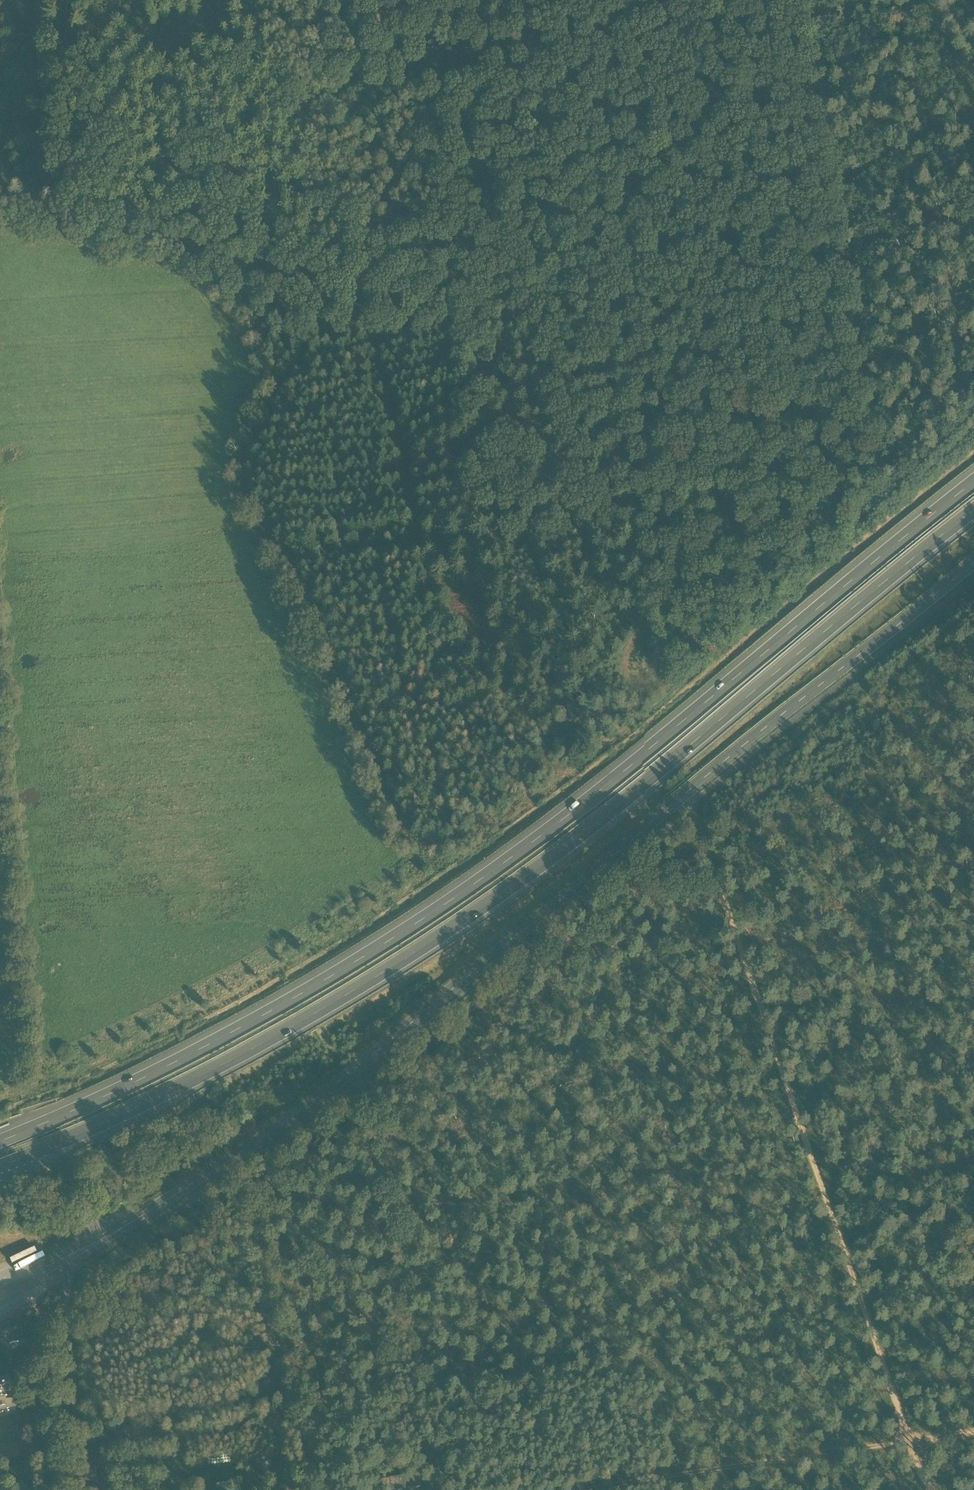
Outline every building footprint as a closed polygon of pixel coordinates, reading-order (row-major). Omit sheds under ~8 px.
[(38,1242),(18,1256),(21,1261),(41,1247),(38,1242)] [(17,1335),(22,1334),(22,1335),(23,1334),(20,1323),(15,1325),(14,1322),(5,1324),(6,1327),(0,1328),(0,1339),(8,1337),(10,1344),(19,1342),(17,1335)] [(24,1338),(26,1346),(34,1344),(33,1336),(24,1338)] [(16,1407),(9,1378),(0,1380),(0,1411),(16,1407)] [(239,1474),(212,1478),(213,1487),(240,1484),(239,1474)]
